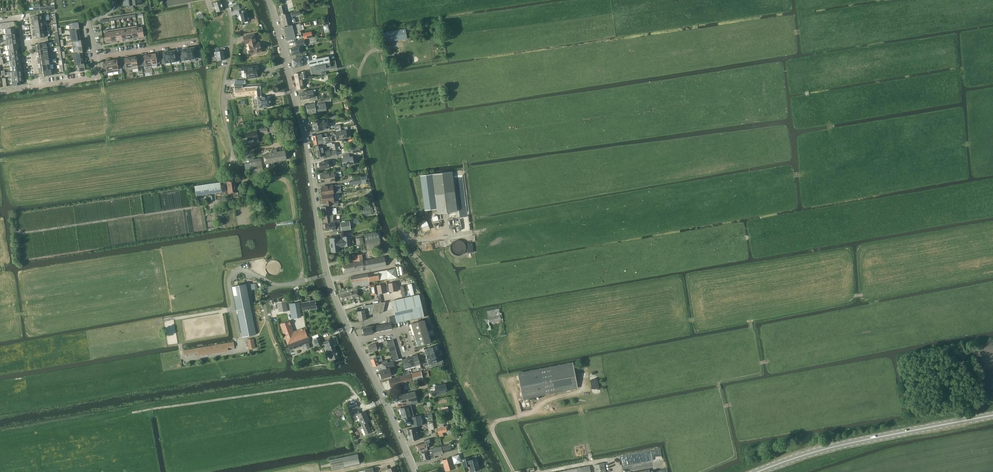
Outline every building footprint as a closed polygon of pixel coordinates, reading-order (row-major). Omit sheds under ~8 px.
[(221,1),(214,3),(217,12),(224,9),(221,1)] [(289,13),(282,15),(284,26),(292,24),(292,23),(296,22),(295,18),(291,19),(290,17),(293,16),(301,14),(300,11),(292,13),(292,14),(290,14),(289,13)] [(302,36),(300,31),(302,30),(300,23),(295,25),(285,27),(288,40),(302,36)] [(385,41),(408,38),(406,28),(384,30),(385,41)] [(110,42),(112,41),(110,29),(105,30),(106,37),(104,37),(105,43),(110,42)] [(48,39),(48,36),(49,36),(48,31),(34,33),(34,35),(36,35),(37,38),(40,37),(40,40),(48,39)] [(249,45),(251,54),(262,51),(262,50),(262,49),(262,46),(261,46),(260,42),(256,43),(254,34),(244,37),(245,44),(249,43),(250,45),(249,45)] [(49,42),(48,39),(40,40),(41,43),(37,44),(38,47),(36,47),(36,49),(51,47),(51,48),(52,47),(49,42)] [(300,53),(301,53),(301,50),(304,49),(303,46),(306,45),(305,39),(295,41),(297,47),(291,48),(292,55),(296,54),(300,53)] [(195,47),(189,48),(191,59),(196,58),(196,59),(202,58),(200,49),(195,50),(195,47)] [(185,60),(191,59),(189,48),(183,49),(183,52),(180,52),(182,61),(185,60)] [(175,50),(170,51),(171,62),(177,61),(177,62),(180,61),(179,53),(176,53),(175,50)] [(216,60),(225,59),(224,50),(215,52),(217,52),(218,60),(216,60)] [(166,63),(171,62),(170,51),(164,52),(164,55),(161,55),(162,64),(166,63)] [(156,53),(150,54),(152,66),(158,65),(158,63),(161,63),(160,57),(157,58),(156,53)] [(145,59),(142,60),(143,66),(146,65),(146,67),(152,66),(150,54),(144,55),(145,59)] [(137,56),(131,57),(133,69),(138,68),(138,66),(141,66),(140,60),(137,61),(137,56)] [(309,62),(308,56),(293,59),(293,60),(294,60),(294,61),(294,62),(294,63),(294,64),(295,65),(295,66),(295,67),(304,65),(310,64),(310,66),(330,62),(329,57),(317,60),(309,62)] [(126,62),(123,63),(123,69),(127,68),(127,70),(133,69),(131,57),(125,58),(126,62)] [(117,59),(111,60),(113,72),(119,71),(119,69),(122,69),(121,63),(118,64),(117,59)] [(108,73),(113,72),(111,60),(105,61),(106,65),(103,66),(104,74),(108,73)] [(310,66),(311,71),(331,67),(330,62),(310,66)] [(258,77),(258,72),(260,72),(259,65),(241,67),(242,71),(245,70),(245,73),(246,72),(247,78),(258,77)] [(303,79),(306,78),(306,76),(305,72),(294,74),(297,90),(304,88),(303,82),(303,79)] [(23,75),(14,76),(11,77),(13,85),(20,84),(20,81),(23,81),(24,81),(23,77),(22,75),(23,75)] [(333,95),(340,93),(337,82),(331,83),(333,95)] [(242,89),(242,87),(243,87),(243,84),(245,84),(245,83),(244,83),(243,83),(235,83),(234,87),(235,87),(236,90),(236,95),(247,93),(247,94),(253,93),(259,92),(259,87),(247,88),(242,89)] [(310,101),(318,100),(317,96),(314,97),(314,94),(316,93),(315,89),(306,92),(305,91),(301,92),(302,99),(309,98),(310,101)] [(260,97),(259,92),(253,93),(254,98),(255,98),(255,99),(253,100),(254,104),(258,103),(259,108),(271,106),(270,96),(260,97)] [(324,98),(318,100),(318,102),(315,103),(306,105),(308,114),(313,113),(314,114),(316,113),(317,112),(327,110),(325,102),(330,101),(329,97),(324,98)] [(323,129),(330,127),(329,123),(314,127),(315,131),(324,129),(323,129)] [(337,141),(337,140),(348,138),(350,138),(349,135),(347,135),(347,133),(347,131),(346,131),(346,130),(342,131),(336,132),(335,132),(336,135),(334,135),(334,136),(336,141),(337,141)] [(257,131),(247,133),(249,140),(254,139),(255,142),(259,141),(257,131)] [(328,142),(335,141),(336,141),(334,136),(332,136),(328,137),(313,140),(314,144),(322,143),(323,145),(326,144),(325,142),(328,142)] [(324,158),(331,157),(330,149),(323,150),(322,145),(314,146),(317,158),(323,156),(324,158)] [(273,149),(274,152),(272,152),(274,162),(287,159),(285,150),(277,152),(277,149),(273,149)] [(266,164),(274,162),(272,152),(264,154),(266,164)] [(343,158),(342,158),(343,165),(354,163),(353,156),(349,157),(349,154),(343,155),(343,158)] [(250,163),(244,164),(246,171),(251,170),(252,174),(264,172),(261,160),(250,163)] [(329,164),(333,164),(332,160),(328,161),(319,162),(321,169),(330,167),(329,164)] [(432,174),(420,175),(425,210),(437,209),(437,214),(457,211),(452,171),(432,174)] [(227,181),(227,179),(223,179),(225,195),(229,194),(229,193),(238,192),(236,180),(227,181)] [(222,192),(220,182),(195,186),(196,196),(222,192)] [(333,185),(322,186),(323,194),(334,192),(334,193),(338,193),(337,185),(333,185)] [(334,194),(335,194),(334,193),(334,192),(323,194),(322,194),(324,203),(326,202),(327,206),(338,204),(338,201),(335,202),(334,194)] [(322,211),(322,216),(325,216),(333,215),(337,214),(336,208),(332,208),(332,205),(328,206),(321,207),(322,211)] [(333,216),(333,215),(325,216),(326,223),(325,223),(326,230),(333,230),(333,231),(336,231),(341,231),(341,230),(341,223),(340,223),(340,220),(333,221),(333,216)] [(427,220),(420,223),(424,232),(430,229),(427,220)] [(350,229),(349,222),(341,223),(341,230),(350,229)] [(380,239),(379,234),(375,232),(364,234),(367,250),(382,247),(380,239)] [(331,247),(332,252),(340,251),(339,247),(351,245),(350,236),(343,237),(343,239),(339,240),(338,237),(330,238),(331,243),(330,243),(329,244),(329,245),(329,246),(330,247),(331,247)] [(467,249),(467,248),(467,246),(466,245),(465,243),(464,242),(463,241),(462,240),(460,240),(459,240),(457,240),(455,240),(454,241),(453,242),(452,243),(451,245),(450,246),(450,248),(450,249),(451,251),(452,252),(453,254),(454,255),(455,255),(457,256),(458,256),(460,256),(462,255),(463,255),(464,254),(465,252),(466,251),(467,249)] [(387,266),(385,256),(373,258),(363,260),(362,256),(363,255),(363,254),(353,256),(354,262),(342,264),(344,273),(375,268),(375,267),(387,266)] [(388,279),(386,270),(378,271),(351,276),(353,288),(370,284),(369,282),(380,280),(388,279)] [(396,282),(388,283),(390,292),(398,291),(396,282)] [(246,283),(232,286),(237,310),(251,307),(246,283)] [(385,284),(377,285),(378,294),(386,293),(385,284)] [(359,296),(357,290),(356,287),(350,289),(351,292),(348,293),(350,299),(355,298),(355,297),(359,296)] [(342,301),(350,299),(348,293),(351,292),(350,289),(349,290),(340,292),(342,301)] [(419,295),(392,301),(397,322),(424,316),(419,295)] [(310,297),(307,298),(308,301),(302,302),(303,311),(317,308),(316,300),(311,301),(310,297)] [(286,301),(278,302),(280,312),(288,311),(286,301)] [(298,302),(289,304),(292,319),(300,317),(298,302)] [(383,312),(385,302),(364,305),(365,310),(358,311),(359,320),(367,319),(366,315),(372,314),(372,313),(376,314),(376,312),(379,313),(380,312),(383,312)] [(490,326),(489,322),(501,320),(500,312),(499,308),(487,311),(488,319),(486,320),(488,330),(492,329),(491,325),(490,326)] [(256,334),(252,312),(238,315),(242,337),(256,334)] [(410,324),(411,330),(425,326),(423,320),(410,324)] [(305,328),(293,332),(289,321),(281,323),(288,343),(307,336),(305,328)] [(391,323),(374,326),(375,332),(392,328),(391,323)] [(373,334),(373,332),(375,332),(374,326),(372,326),(363,328),(364,335),(373,334)] [(411,330),(413,335),(427,331),(425,326),(411,330)] [(413,335),(414,340),(428,336),(427,331),(413,335)] [(428,336),(414,340),(416,346),(427,343),(427,345),(430,344),(430,342),(428,336)] [(303,339),(288,344),(290,349),(303,345),(305,350),(311,348),(309,343),(311,342),(309,337),(303,339)] [(319,337),(312,339),(315,347),(322,344),(319,337)] [(377,347),(380,346),(379,342),(383,341),(384,345),(388,344),(387,340),(384,341),(383,338),(378,339),(378,340),(379,342),(376,343),(368,346),(370,352),(378,349),(377,347)] [(254,339),(247,340),(249,349),(255,348),(254,339)] [(331,360),(339,357),(332,339),(324,342),(331,360)] [(226,343),(221,344),(223,351),(228,350),(227,348),(234,347),(233,342),(227,343),(226,343)] [(197,348),(183,350),(184,355),(198,353),(198,355),(223,351),(221,344),(197,348)] [(420,354),(421,356),(426,355),(426,354),(435,352),(433,346),(424,349),(425,352),(420,353),(420,354)] [(436,357),(435,352),(426,354),(426,355),(427,357),(422,359),(423,361),(427,360),(436,357)] [(371,360),(373,366),(380,364),(382,363),(387,361),(387,359),(383,361),(381,356),(376,357),(377,358),(371,360)] [(429,365),(438,362),(436,357),(427,360),(428,362),(423,364),(424,366),(429,365)] [(394,365),(393,361),(382,364),(383,370),(380,371),(382,378),(392,375),(394,374),(393,370),(390,371),(389,366),(394,365)] [(518,373),(523,399),(578,388),(573,362),(518,373)] [(400,385),(401,389),(401,390),(405,389),(403,384),(423,379),(422,371),(389,379),(391,387),(396,385),(398,386),(400,385)] [(446,383),(435,386),(437,394),(448,392),(446,383)] [(415,391),(401,394),(403,402),(407,401),(408,405),(409,405),(412,404),(418,403),(415,391)] [(401,415),(402,418),(403,419),(412,416),(414,416),(411,406),(409,406),(400,409),(402,414),(401,415)] [(367,422),(369,421),(365,411),(360,413),(358,410),(351,413),(353,416),(357,414),(362,425),(360,426),(364,435),(371,432),(367,422)] [(418,416),(413,417),(414,421),(415,426),(420,425),(423,424),(422,418),(423,418),(422,414),(418,415),(418,416)] [(439,437),(444,436),(443,433),(447,432),(448,435),(452,434),(456,433),(455,430),(451,431),(451,430),(449,430),(448,425),(444,426),(443,424),(444,424),(444,421),(438,422),(440,428),(437,429),(439,437)] [(407,429),(408,435),(418,433),(417,429),(419,429),(419,427),(417,427),(407,429)] [(434,449),(428,450),(427,449),(420,451),(423,461),(430,460),(430,459),(435,458),(435,456),(436,456),(436,455),(443,453),(443,452),(452,450),(450,444),(443,446),(440,437),(431,439),(434,449)] [(420,450),(420,451),(427,449),(427,446),(429,445),(429,442),(430,442),(429,439),(425,440),(425,443),(417,445),(417,444),(416,445),(418,451),(420,450)] [(330,460),(332,469),(360,463),(358,454),(330,460)] [(454,464),(462,462),(459,454),(452,456),(454,464)] [(455,468),(454,465),(452,457),(443,460),(446,471),(455,468)] [(469,464),(471,471),(479,470),(476,458),(469,460),(468,457),(462,459),(464,467),(468,466),(467,465),(469,464)] [(604,463),(594,465),(595,471),(606,471),(604,463)]
